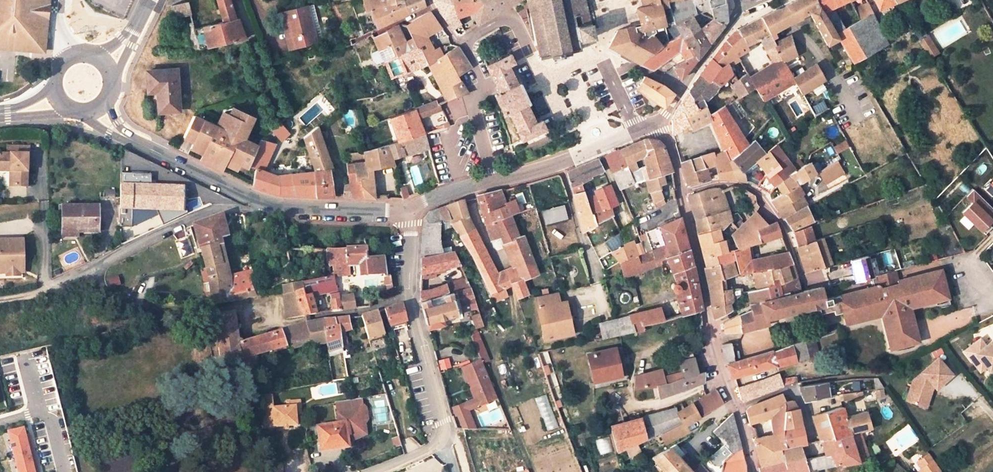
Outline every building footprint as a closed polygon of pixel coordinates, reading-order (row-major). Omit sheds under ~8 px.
[(49,31),(52,0),(0,0),(0,51),(38,55),(41,30),(49,31)] [(223,22),(236,19),(233,11),(237,9),(234,0),(217,0),(223,22)] [(377,28),(407,14),(403,1),(387,5),(387,0),(364,0),(367,10),(369,10),(370,12),(371,12),(377,28)] [(387,5),(403,1),(407,14),(424,5),(423,0),(387,0),(387,5)] [(460,22),(460,20),(459,19),(458,18),(456,14),(448,0),(435,0),(440,12),(458,34),(463,33),(466,31),(461,23),(460,22)] [(456,14),(472,9),(477,7),(476,6),(482,4),(489,17),(509,6),(507,0),(448,0),(456,14)] [(540,59),(550,57),(550,58),(553,58),(553,57),(569,53),(569,54),(571,54),(571,52),(581,50),(579,40),(594,37),(585,0),(528,0),(540,59)] [(610,46),(633,59),(648,48),(652,54),(663,46),(668,42),(662,27),(674,22),(667,1),(671,0),(647,0),(648,3),(651,12),(639,16),(641,23),(618,30),(610,46)] [(691,14),(697,12),(712,19),(723,24),(726,20),(725,2),(725,0),(671,0),(667,1),(674,22),(675,24),(691,14)] [(760,18),(769,35),(771,37),(774,35),(774,31),(809,12),(827,45),(838,39),(835,34),(815,0),(795,0),(786,5),(785,7),(760,18)] [(849,0),(815,0),(835,34),(843,29),(831,9),(849,0)] [(895,3),(894,0),(874,0),(879,9),(895,3)] [(175,19),(191,15),(188,3),(172,6),(175,19)] [(648,3),(635,7),(639,16),(651,12),(648,3)] [(276,12),(290,48),(313,40),(309,30),(315,28),(310,13),(303,15),(299,4),(276,12)] [(476,6),(477,7),(472,9),(474,12),(480,23),(489,17),(482,4),(476,6)] [(868,4),(854,9),(859,20),(872,14),(872,13),(868,4)] [(460,17),(474,12),(472,9),(456,14),(458,18),(460,17)] [(429,32),(441,25),(431,12),(406,26),(414,40),(429,32)] [(675,24),(680,34),(684,40),(694,55),(696,59),(708,44),(699,30),(703,26),(701,23),(697,25),(691,14),(675,24)] [(838,39),(848,55),(853,63),(888,45),(872,14),(859,20),(843,29),(835,34),(838,39)] [(759,39),(769,35),(760,18),(740,27),(737,31),(746,46),(759,39)] [(197,28),(194,28),(195,33),(199,49),(242,40),(239,28),(238,26),(237,24),(237,23),(236,21),(236,19),(223,22),(197,28)] [(708,22),(719,30),(723,24),(712,19),(708,22)] [(719,30),(708,22),(703,26),(699,30),(708,44),(719,30)] [(188,34),(195,33),(194,28),(192,24),(186,25),(188,34)] [(384,62),(418,47),(414,40),(406,43),(397,25),(388,30),(380,35),(373,37),(378,49),(383,60),(384,62)] [(748,49),(746,46),(737,31),(736,29),(726,40),(711,59),(720,66),(728,63),(729,66),(739,59),(738,56),(748,49)] [(38,55),(38,61),(48,62),(51,31),(49,31),(41,30),(38,55)] [(429,32),(414,40),(418,47),(420,46),(423,53),(432,48),(437,45),(429,32)] [(188,34),(192,51),(199,49),(195,33),(188,34)] [(694,55),(684,40),(680,34),(668,42),(663,46),(652,54),(650,56),(641,62),(640,63),(652,69),(679,50),(686,60),(694,55)] [(491,44),(486,35),(474,42),(479,51),(491,44)] [(795,81),(793,78),(784,61),(774,43),(771,37),(769,35),(759,39),(772,63),(749,77),(755,88),(763,101),(795,81)] [(789,35),(774,43),(784,61),(796,55),(789,35)] [(928,38),(920,43),(930,59),(938,54),(928,38)] [(471,67),(457,46),(451,43),(446,45),(445,48),(440,51),(442,56),(444,54),(457,75),(471,67)] [(432,48),(438,58),(442,56),(440,51),(437,45),(432,48)] [(418,47),(384,62),(391,78),(406,72),(406,73),(428,64),(429,64),(423,53),(420,46),(418,47)] [(423,53),(429,64),(438,58),(432,48),(423,53)] [(652,54),(648,48),(633,59),(641,62),(650,56),(652,54)] [(379,62),(383,60),(378,49),(374,51),(379,62)] [(823,61),(817,50),(809,53),(815,65),(823,61)] [(444,54),(442,56),(438,58),(429,64),(428,64),(447,100),(456,96),(453,85),(460,81),(457,75),(444,54)] [(536,123),(534,119),(532,114),(529,110),(526,104),(529,102),(523,90),(522,89),(520,83),(517,84),(515,79),(512,74),(510,69),(508,65),(514,62),(510,55),(486,65),(499,93),(495,95),(496,97),(497,98),(497,99),(498,101),(499,102),(499,104),(500,106),(501,107),(504,114),(509,112),(521,140),(546,129),(545,127),(541,120),(536,123)] [(686,60),(674,67),(680,78),(696,59),(694,55),(686,60)] [(732,73),(729,66),(728,63),(720,66),(711,59),(700,75),(708,82),(710,80),(719,86),(732,73)] [(815,65),(818,71),(828,66),(825,60),(823,61),(815,65)] [(815,65),(793,78),(795,81),(802,93),(823,80),(818,71),(815,65)] [(161,96),(158,97),(159,112),(179,111),(177,70),(146,72),(148,93),(149,92),(158,92),(160,92),(161,96)] [(755,88),(749,77),(747,73),(737,80),(746,94),(755,88)] [(710,80),(708,82),(700,75),(687,94),(698,111),(705,107),(704,103),(714,92),(719,86),(710,80)] [(634,93),(663,111),(673,94),(665,86),(644,76),(634,93)] [(737,80),(736,81),(730,85),(739,98),(746,94),(737,80)] [(453,85),(456,96),(468,92),(460,81),(453,85)] [(724,106),(709,115),(705,107),(698,111),(687,94),(675,113),(673,119),(673,134),(690,125),(692,129),(710,121),(724,152),(728,162),(732,160),(744,151),(748,146),(743,139),(754,127),(736,100),(725,107),(724,106)] [(442,109),(440,103),(438,102),(436,101),(435,101),(418,107),(415,109),(418,117),(442,109)] [(216,125),(195,115),(188,130),(198,135),(194,144),(206,149),(203,156),(213,160),(214,158),(226,163),(229,159),(248,168),(249,166),(259,144),(245,137),(255,118),(235,108),(232,115),(229,122),(220,118),(216,125)] [(418,117),(415,109),(390,117),(398,141),(424,133),(418,117)] [(220,118),(229,122),(232,115),(223,111),(220,118)] [(291,113),(288,116),(280,123),(290,133),(300,124),(291,113)] [(271,130),(281,141),(290,133),(280,123),(271,130)] [(372,131),(370,125),(359,129),(361,134),(372,131)] [(309,154),(326,151),(320,133),(317,126),(304,136),(309,154)] [(424,133),(398,141),(389,144),(387,145),(386,145),(392,159),(428,147),(424,133)] [(259,144),(249,166),(256,168),(264,171),(276,143),(266,140),(261,139),(259,144)] [(514,164),(516,171),(531,165),(530,162),(521,140),(510,144),(511,151),(514,164)] [(658,141),(646,140),(642,141),(646,156),(641,158),(647,179),(645,180),(648,190),(659,188),(658,185),(664,182),(662,174),(671,170),(663,147),(658,141)] [(642,141),(618,151),(633,183),(645,180),(647,179),(641,158),(646,156),(642,141)] [(762,152),(752,141),(748,146),(744,151),(732,160),(744,176),(756,167),(752,161),(762,152)] [(365,150),(364,151),(365,162),(356,163),(365,197),(375,198),(372,176),(369,176),(368,169),(372,169),(394,165),(392,159),(386,145),(365,150)] [(776,184),(777,183),(778,181),(797,169),(795,166),(792,168),(776,145),(765,152),(766,154),(756,162),(760,167),(765,173),(765,172),(776,184)] [(9,157),(2,157),(2,169),(9,168),(9,173),(10,188),(28,188),(27,146),(9,146),(9,157)] [(315,171),(329,171),(330,170),(326,151),(309,154),(315,171)] [(347,164),(356,163),(365,162),(364,151),(345,153),(347,164)] [(505,152),(507,165),(514,164),(511,151),(505,152)] [(618,151),(606,155),(619,187),(633,183),(618,151)] [(713,153),(700,157),(704,167),(706,167),(715,164),(718,177),(736,179),(728,162),(724,152),(714,156),(713,153)] [(211,164),(213,160),(203,156),(201,160),(211,164)] [(2,157),(0,157),(0,173),(9,173),(9,168),(2,169),(2,157)] [(693,169),(704,167),(700,157),(691,159),(693,169)] [(568,171),(573,194),(583,191),(580,182),(591,178),(590,176),(602,171),(597,159),(568,171)] [(693,169),(691,159),(684,161),(680,162),(682,171),(687,185),(709,179),(706,167),(704,167),(693,169)] [(812,169),(814,175),(818,173),(832,164),(830,159),(812,169)] [(745,182),(744,176),(732,160),(728,162),(736,179),(739,179),(742,180),(745,182)] [(812,169),(808,162),(797,169),(778,181),(777,183),(784,194),(798,185),(814,175),(812,169)] [(356,163),(347,164),(347,167),(348,176),(350,185),(353,197),(365,197),(356,163)] [(818,173),(820,194),(841,183),(832,164),(818,173)] [(757,187),(763,175),(765,173),(760,167),(750,184),(757,187)] [(277,194),(316,196),(314,172),(278,175),(264,171),(256,168),(253,184),(253,186),(277,194)] [(329,171),(315,171),(314,172),(316,196),(331,196),(333,196),(329,171)] [(763,175),(774,187),(776,184),(765,172),(765,173),(763,175)] [(151,175),(120,174),(120,205),(119,226),(130,226),(130,209),(183,210),(183,187),(151,186),(151,175)] [(594,190),(595,194),(610,188),(608,184),(594,190)] [(348,197),(352,197),(353,197),(350,185),(345,185),(343,196),(348,197)] [(419,197),(434,193),(432,186),(432,185),(417,188),(419,197)] [(803,194),(798,185),(784,194),(773,201),(772,201),(778,210),(801,195),(803,194)] [(614,198),(610,188),(595,194),(596,195),(586,199),(591,213),(592,213),(596,224),(612,216),(609,206),(607,201),(614,198)] [(648,190),(655,209),(665,203),(659,188),(648,190)] [(698,235),(718,230),(723,229),(732,222),(730,215),(722,190),(720,188),(717,188),(687,196),(690,204),(695,220),(696,226),(698,235)] [(749,200),(755,197),(754,195),(753,194),(752,192),(747,190),(742,188),(749,200)] [(963,213),(986,234),(992,227),(989,223),(992,219),(991,218),(992,216),(992,208),(974,189),(967,196),(973,202),(963,213)] [(499,190),(487,192),(495,219),(509,214),(505,205),(499,190)] [(591,213),(586,199),(586,198),(584,192),(583,191),(573,194),(583,230),(584,230),(596,224),(592,213),(591,213)] [(495,219),(487,192),(477,195),(477,197),(490,240),(501,237),(504,236),(505,238),(506,241),(507,243),(508,246),(516,265),(522,280),(537,274),(522,236),(518,238),(509,214),(495,219)] [(801,195),(778,210),(783,218),(805,206),(804,203),(801,195)] [(755,197),(749,200),(756,213),(758,207),(755,202),(755,197)] [(609,206),(616,204),(614,198),(607,201),(609,206)] [(449,204),(446,205),(440,207),(445,220),(450,219),(452,223),(450,223),(457,234),(472,227),(467,218),(462,201),(462,200),(455,202),(455,201),(449,203),(449,204)] [(517,201),(505,205),(509,214),(521,210),(517,201)] [(543,212),(546,222),(565,217),(562,206),(543,212)] [(805,206),(783,218),(791,229),(812,221),(805,206)] [(423,219),(422,258),(442,254),(439,242),(440,237),(440,221),(445,220),(440,207),(430,211),(423,219)] [(62,232),(78,232),(97,232),(97,209),(62,210),(62,232)] [(640,242),(643,252),(651,249),(665,243),(668,255),(687,248),(679,213),(675,215),(676,218),(645,232),(647,238),(640,241),(640,242)] [(738,250),(747,246),(759,242),(756,231),(768,226),(756,213),(744,223),(740,220),(735,225),(738,229),(731,236),(738,250)] [(227,236),(221,216),(192,226),(200,251),(222,245),(220,238),(227,236)] [(945,228),(949,226),(946,219),(941,221),(945,228)] [(759,242),(780,235),(775,222),(768,226),(756,231),(759,242)] [(794,231),(798,246),(813,241),(809,226),(794,231)] [(503,288),(496,274),(472,227),(457,234),(466,249),(470,255),(488,294),(491,293),(501,289),(503,288)] [(706,267),(718,264),(729,261),(727,252),(724,239),(723,240),(722,236),(720,236),(718,230),(698,235),(700,244),(706,267)] [(5,274),(18,273),(17,253),(22,252),(22,237),(0,238),(0,265),(5,265),(5,274)] [(439,242),(442,254),(454,252),(451,241),(440,237),(439,242)] [(830,264),(821,238),(813,241),(798,246),(796,246),(804,272),(823,267),(823,266),(830,264)] [(955,249),(960,247),(957,240),(951,243),(955,249)] [(611,251),(619,262),(636,255),(643,252),(640,242),(633,245),(634,248),(627,250),(625,245),(611,251)] [(660,258),(665,257),(668,255),(665,243),(651,249),(656,264),(661,262),(660,258)] [(222,245),(200,251),(202,259),(204,266),(206,270),(208,278),(212,302),(207,302),(207,304),(213,305),(228,301),(227,296),(224,279),(230,278),(222,245)] [(770,256),(786,253),(784,245),(768,249),(770,256)] [(749,260),(747,246),(738,250),(732,251),(735,260),(738,273),(742,273),(753,272),(767,270),(775,268),(790,264),(786,253),(770,256),(749,260)] [(367,260),(365,248),(358,249),(332,250),(325,250),(325,259),(325,262),(329,268),(332,267),(334,273),(331,274),(331,276),(334,275),(334,276),(349,275),(348,264),(359,263),(360,276),(385,274),(382,257),(367,260)] [(687,248),(668,255),(665,257),(671,271),(691,264),(689,255),(687,248)] [(325,259),(325,250),(303,249),(302,259),(325,259)] [(651,249),(643,252),(636,255),(641,270),(656,264),(651,249)] [(460,264),(454,252),(442,254),(422,258),(421,272),(444,267),(460,264)] [(619,262),(623,275),(629,274),(635,273),(641,270),(636,255),(619,262)] [(854,280),(855,281),(872,277),(867,256),(850,261),(854,280)] [(736,274),(733,260),(729,261),(718,264),(722,279),(728,277),(736,274)] [(900,263),(902,269),(914,266),(912,260),(900,263)] [(671,271),(675,282),(677,283),(678,284),(679,286),(679,288),(678,290),(677,290),(679,297),(676,299),(681,315),(701,309),(696,283),(693,270),(691,264),(671,271)] [(730,289),(722,289),(721,282),(720,279),(722,279),(718,264),(706,267),(704,268),(708,282),(712,310),(715,319),(731,310),(729,304),(733,300),(730,289)] [(779,283),(796,278),(790,264),(775,268),(778,277),(779,283)] [(522,280),(516,265),(496,274),(503,288),(511,284),(522,280)] [(444,267),(421,272),(421,279),(436,276),(435,273),(445,271),(444,267)] [(769,280),(778,277),(775,268),(767,270),(769,280)] [(208,278),(206,270),(201,271),(204,284),(206,296),(207,302),(212,302),(208,278)] [(756,289),(771,285),(769,280),(767,270),(753,272),(756,289)] [(939,283),(943,282),(940,270),(897,282),(894,271),(872,277),(874,286),(825,299),(824,308),(825,313),(832,311),(833,315),(842,312),(845,325),(877,316),(876,312),(881,311),(882,315),(886,331),(891,330),(892,335),(888,336),(888,338),(891,349),(919,341),(915,329),(911,330),(910,325),(914,324),(910,308),(909,305),(913,304),(914,307),(933,302),(943,299),(939,283)] [(250,284),(251,276),(252,272),(250,272),(230,278),(224,279),(227,296),(234,294),(232,288),(250,284)] [(234,294),(227,296),(228,301),(260,294),(254,275),(251,276),(250,284),(232,288),(234,294)] [(334,286),(331,277),(301,283),(303,290),(295,292),(300,311),(302,311),(303,316),(315,313),(310,297),(337,292),(336,286),(334,286)] [(740,311),(741,313),(739,315),(741,330),(760,325),(760,322),(801,312),(805,311),(808,320),(813,319),(812,317),(811,312),(824,308),(825,299),(821,288),(806,292),(801,293),(800,289),(796,278),(779,283),(778,277),(769,280),(771,285),(756,289),(745,292),(749,306),(749,307),(746,309),(743,310),(740,311)] [(465,278),(449,283),(452,292),(456,291),(469,287),(465,278)] [(522,280),(511,284),(516,298),(528,293),(522,280)] [(677,283),(675,282),(673,283),(672,284),(671,285),(670,287),(671,289),(673,292),(677,290),(678,290),(679,288),(679,286),(678,284),(677,283)] [(943,299),(948,298),(943,282),(939,283),(943,299)] [(286,319),(303,316),(302,311),(300,311),(295,292),(303,290),(301,283),(282,287),(286,319)] [(431,289),(434,298),(443,295),(448,293),(445,284),(431,289)] [(476,307),(469,287),(456,291),(457,293),(457,296),(458,299),(459,302),(459,305),(460,308),(461,312),(476,307)] [(422,301),(429,299),(434,298),(431,289),(421,290),(420,303),(422,303),(422,301)] [(495,302),(505,297),(501,289),(491,293),(495,302)] [(452,294),(452,292),(448,293),(443,295),(444,301),(431,305),(429,299),(422,301),(422,303),(427,324),(428,323),(429,329),(444,325),(443,320),(458,316),(457,313),(456,309),(455,306),(454,303),(454,300),(453,297),(452,294)] [(559,302),(556,292),(535,296),(544,339),(572,333),(565,301),(559,302)] [(328,301),(331,311),(341,310),(338,297),(337,294),(329,296),(330,301),(328,301)] [(338,297),(341,310),(354,309),(352,295),(338,297)] [(444,301),(443,295),(434,298),(429,299),(431,305),(444,301)] [(933,302),(936,312),(950,307),(948,298),(943,299),(933,302)] [(402,305),(384,310),(389,327),(407,322),(402,305)] [(643,325),(644,327),(664,321),(660,307),(629,315),(631,323),(639,321),(640,326),(643,325)] [(811,312),(812,317),(825,313),(824,308),(811,312)] [(383,335),(376,312),(361,317),(368,340),(383,335)] [(268,352),(270,351),(309,339),(305,324),(243,343),(242,341),(239,339),(237,339),(233,313),(215,316),(221,365),(239,360),(242,370),(257,366),(256,355),(264,353),(266,352),(268,352)] [(620,334),(634,332),(631,323),(629,315),(615,319),(620,334)] [(741,330),(739,315),(723,324),(724,328),(725,331),(728,331),(741,330)] [(351,329),(348,318),(322,320),(325,343),(327,352),(342,347),(339,333),(351,329)] [(601,322),(604,338),(620,334),(615,319),(601,322)] [(309,339),(311,344),(311,346),(325,343),(322,320),(305,324),(309,339)] [(640,326),(639,321),(631,323),(634,332),(644,329),(644,327),(643,325),(640,326)] [(407,322),(389,327),(390,332),(405,327),(407,322)] [(822,346),(819,335),(771,351),(774,365),(817,353),(815,348),(822,346)] [(311,344),(309,339),(270,351),(272,356),(311,344)] [(985,346),(980,339),(965,351),(971,359),(977,354),(986,367),(990,371),(992,368),(992,340),(985,346)] [(735,361),(730,342),(722,344),(723,353),(726,363),(735,361)] [(621,375),(615,348),(587,354),(594,382),(621,375)] [(730,376),(731,377),(774,365),(771,351),(735,361),(726,363),(730,376)] [(659,397),(702,382),(703,372),(699,359),(695,360),(693,352),(677,356),(679,365),(681,377),(656,385),(659,397)] [(971,359),(981,371),(986,367),(977,354),(971,359)] [(935,388),(952,374),(937,358),(913,380),(906,400),(918,404),(921,398),(928,400),(931,389),(930,387),(932,385),(935,388)] [(497,398),(484,367),(482,362),(462,370),(473,398),(476,406),(497,398)] [(406,374),(417,371),(415,363),(404,366),(406,374)] [(634,375),(630,387),(656,385),(681,377),(679,365),(634,375)] [(244,377),(258,374),(257,366),(242,370),(244,377)] [(763,380),(766,391),(782,385),(780,380),(778,374),(763,380)] [(785,384),(791,383),(797,382),(795,377),(780,380),(782,385),(785,384)] [(872,378),(874,389),(884,388),(877,378),(872,378)] [(740,399),(743,400),(766,391),(763,380),(737,388),(740,399)] [(804,401),(807,401),(829,397),(827,382),(799,386),(799,392),(801,397),(804,401)] [(692,403),(691,403),(698,417),(723,403),(716,390),(692,403)] [(260,395),(261,409),(272,408),(271,393),(260,395)] [(785,402),(783,397),(781,394),(751,405),(745,409),(749,423),(770,417),(784,412),(785,402)] [(476,406),(473,398),(459,403),(460,404),(451,407),(454,415),(456,414),(463,411),(466,409),(476,406)] [(921,398),(918,404),(926,407),(928,400),(921,398)] [(283,400),(284,406),(295,405),(295,415),(301,415),(300,399),(283,400)] [(337,411),(360,407),(358,399),(336,403),(337,411)] [(796,409),(792,400),(788,401),(785,402),(784,412),(783,432),(782,449),(800,444),(804,443),(797,409),(796,409)] [(698,417),(691,403),(688,406),(676,412),(682,421),(665,429),(669,439),(685,431),(684,425),(698,417)] [(272,408),(261,409),(263,427),(296,423),(295,415),(295,405),(284,406),(272,408)] [(360,407),(337,411),(338,419),(339,424),(317,427),(320,449),(330,448),(330,450),(348,447),(347,439),(357,437),(364,436),(360,407)] [(817,441),(820,440),(852,435),(851,433),(858,431),(870,428),(866,412),(846,417),(843,407),(811,416),(818,436),(816,437),(817,441)] [(655,434),(665,429),(682,421),(676,412),(675,408),(649,414),(655,434)] [(463,411),(456,414),(462,429),(475,429),(466,409),(463,411)] [(784,412),(770,417),(773,434),(783,432),(784,412)] [(731,452),(740,447),(735,428),(732,413),(712,431),(723,444),(731,452)] [(617,452),(625,448),(635,444),(655,434),(649,414),(610,425),(611,430),(617,452)] [(2,433),(12,471),(31,471),(20,429),(2,433)] [(860,438),(858,431),(851,433),(852,435),(820,440),(824,454),(814,457),(816,468),(816,469),(834,464),(859,462),(868,459),(860,438)] [(753,440),(760,468),(785,462),(782,449),(783,432),(773,434),(754,438),(753,440)] [(398,437),(392,439),(395,447),(401,445),(398,437)] [(635,444),(625,448),(633,462),(642,457),(635,444)] [(722,461),(731,452),(723,444),(702,464),(710,471),(722,461)] [(782,449),(785,462),(804,457),(800,444),(782,449)] [(675,445),(670,448),(679,458),(684,455),(675,445)] [(670,448),(652,457),(665,471),(692,471),(679,458),(670,448)] [(928,453),(922,457),(926,463),(920,468),(919,469),(921,471),(941,471),(928,453)] [(720,471),(745,471),(745,466),(743,457),(722,461),(720,471)] [(816,468),(814,457),(805,459),(804,457),(785,462),(760,468),(758,469),(759,471),(805,471),(808,471),(808,470),(816,468)] [(926,463),(922,457),(916,462),(920,468),(926,463)] [(266,461),(267,471),(277,471),(276,460),(266,461)]
